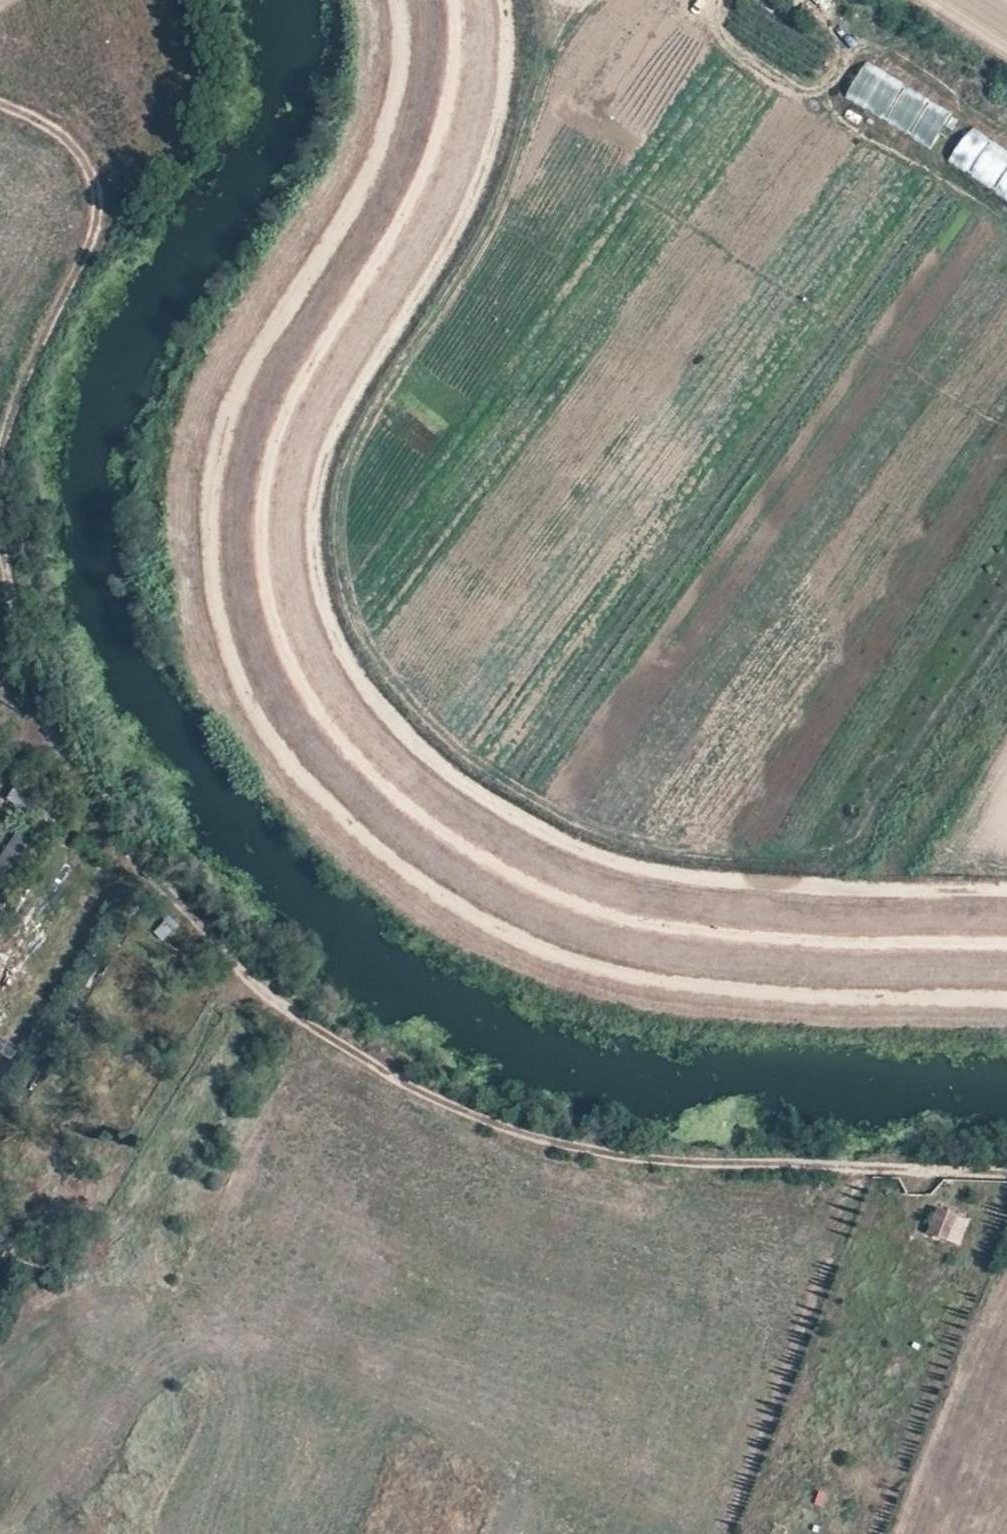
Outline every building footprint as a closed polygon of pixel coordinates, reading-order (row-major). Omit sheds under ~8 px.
[(868,60),(845,98),(931,150),(954,112),(868,60)] [(945,168),(1006,203),(1006,154),(966,131),(945,168)] [(33,817),(43,800),(16,783),(15,785),(5,800),(7,801),(30,815),(33,817)] [(15,876),(35,843),(16,832),(0,859),(0,867),(15,876)] [(13,1060),(21,1046),(0,1034),(0,1053),(13,1060)] [(929,1232),(950,1240),(959,1215),(939,1207),(929,1232)]
